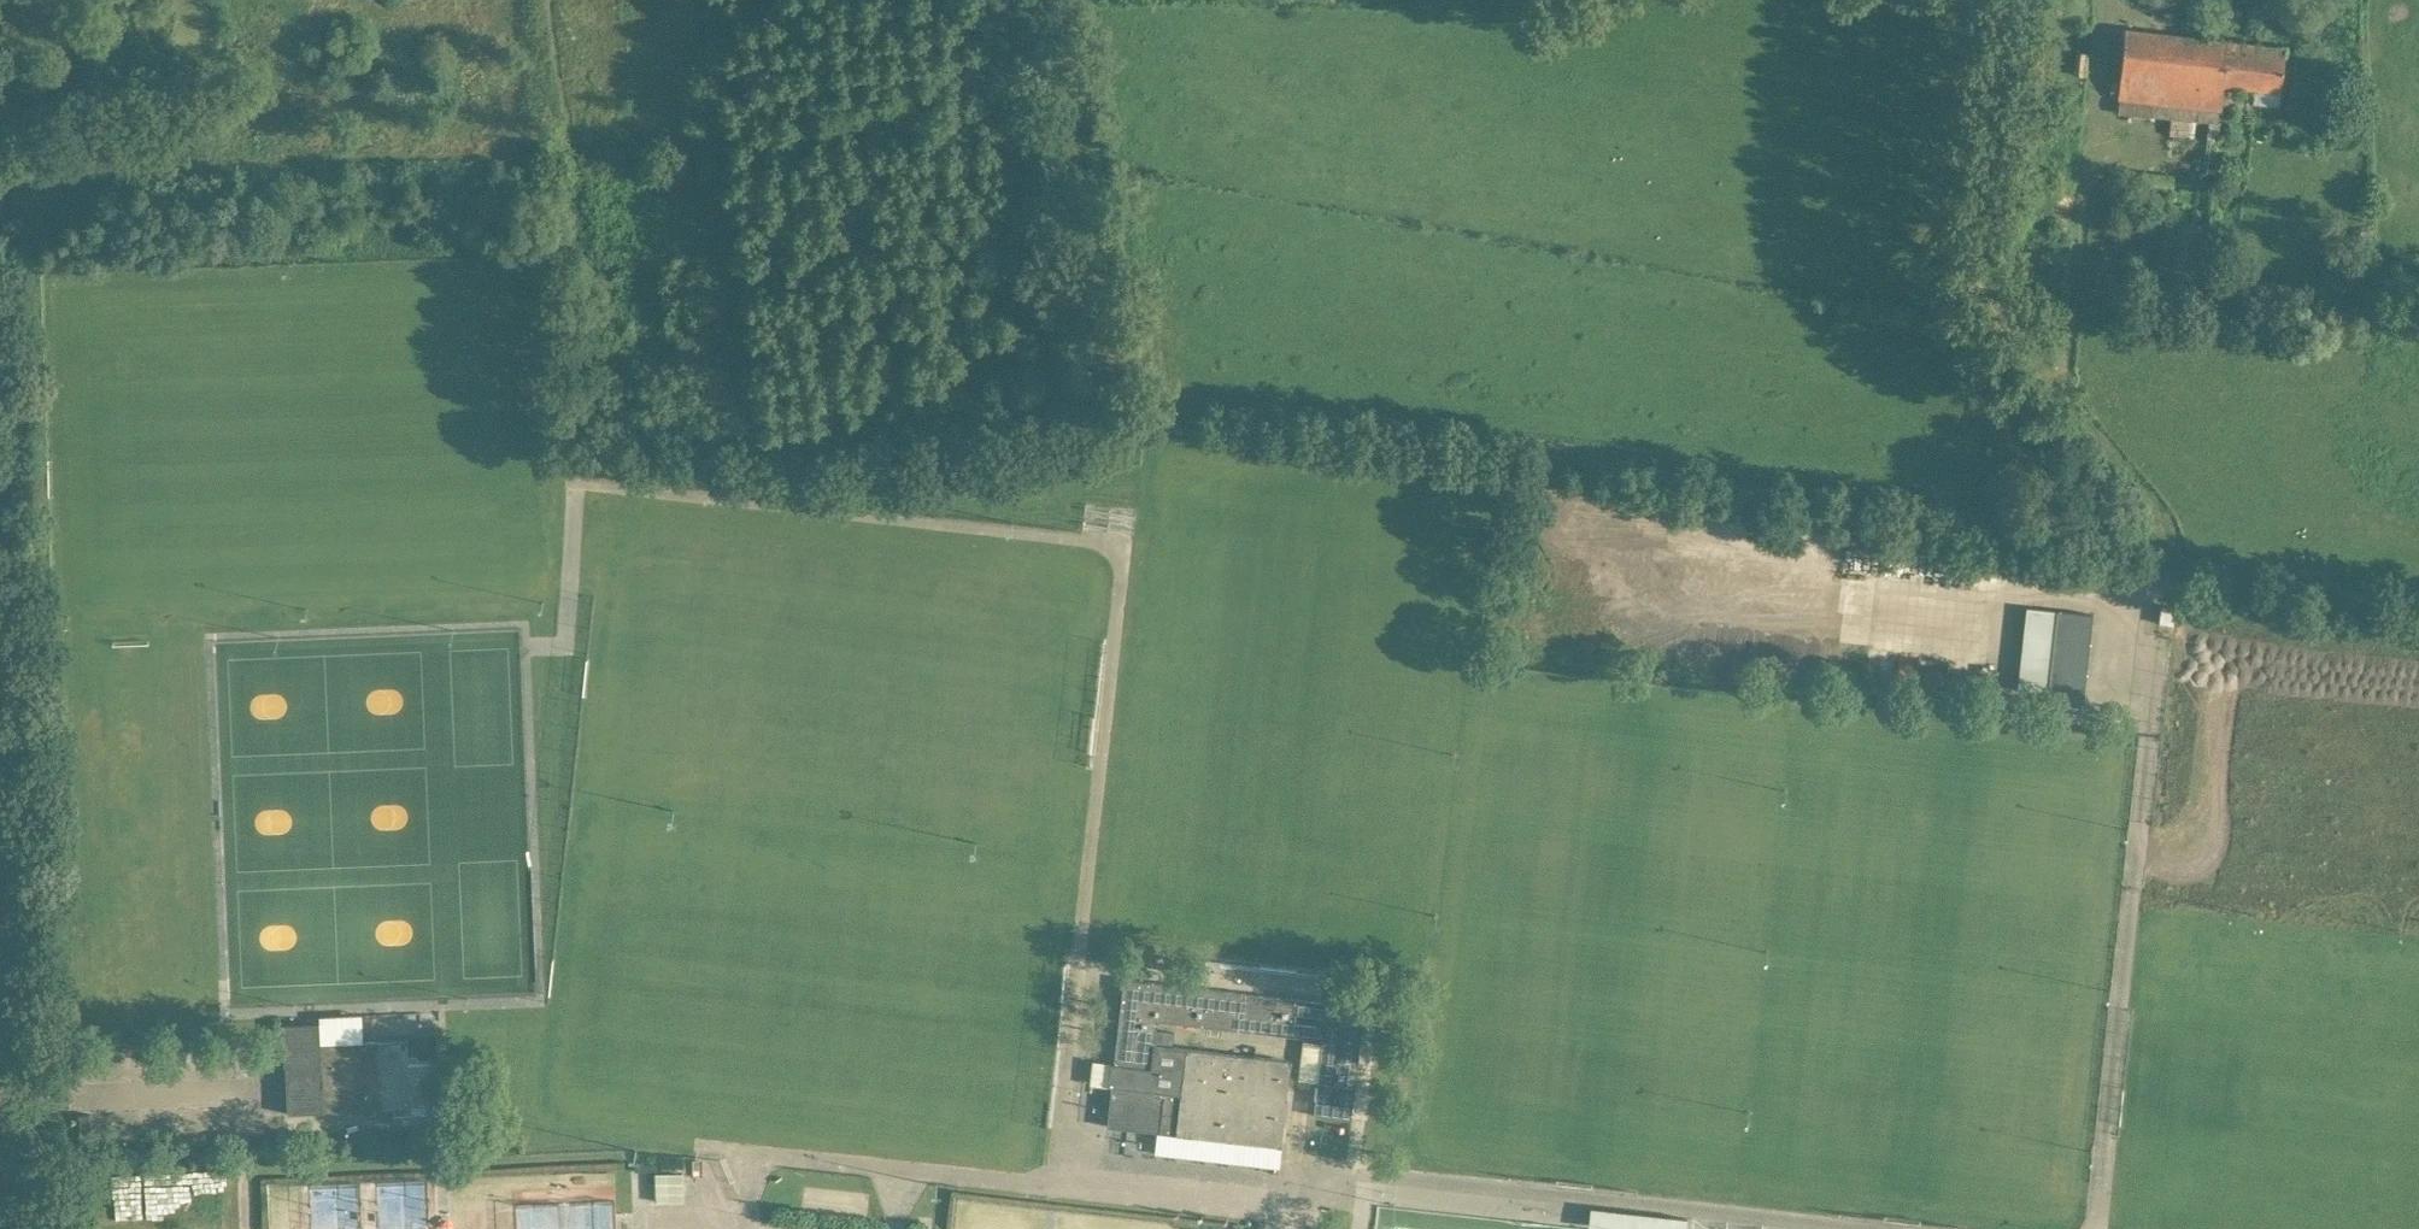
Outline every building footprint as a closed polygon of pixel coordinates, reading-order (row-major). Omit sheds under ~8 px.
[(2117,98),(2221,110),(2223,110),(2226,84),(2281,90),(2286,47),(2125,29),(2117,98)] [(2076,51),(2074,74),(2087,75),(2090,53),(2076,51)] [(2207,137),(2206,141),(2218,142),(2219,138),(2219,136),(2220,121),(2209,120),(2207,137)] [(2162,604),(2160,623),(2174,624),(2176,606),(2162,604)] [(2047,701),(2083,705),(2093,613),(2057,609),(2047,701)] [(1124,979),(1114,1064),(1151,1068),(1154,1044),(1172,1046),(1173,1032),(1156,1030),(1157,1019),(1323,1038),(1314,1114),(1351,1118),(1365,1006),(1124,979)] [(409,1039),(321,1043),(320,1037),(285,1038),(286,1065),(288,1113),(393,1108),(394,1122),(441,1121),(438,1043),(410,1044),(409,1039)] [(1108,1126),(1176,1134),(1186,1048),(1172,1046),(1154,1044),(1151,1068),(1114,1064),(1108,1126)] [(1186,1048),(1176,1134),(1281,1145),(1290,1060),(1186,1048)] [(656,1172),(657,1200),(670,1200),(668,1172),(656,1172)]
